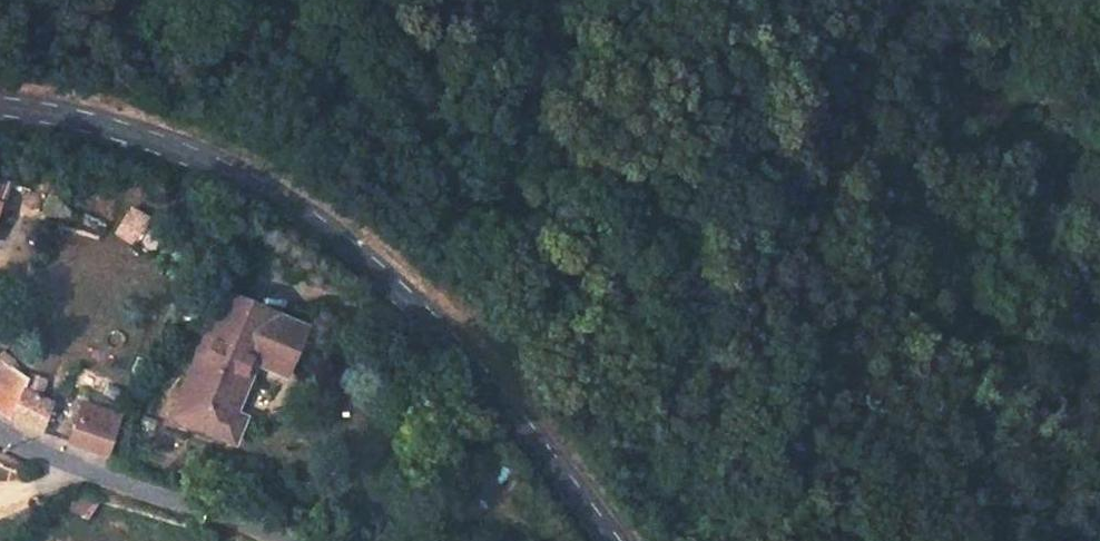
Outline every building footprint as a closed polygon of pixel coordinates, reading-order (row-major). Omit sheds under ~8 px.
[(173,412),(221,433),(253,361),(290,378),(309,336),(237,302),(210,359),(199,353),(173,412)] [(0,368),(0,413),(10,420),(35,434),(48,408),(37,401),(45,385),(30,375),(4,360),(0,368)] [(68,446),(102,460),(122,408),(88,395),(68,446)]
